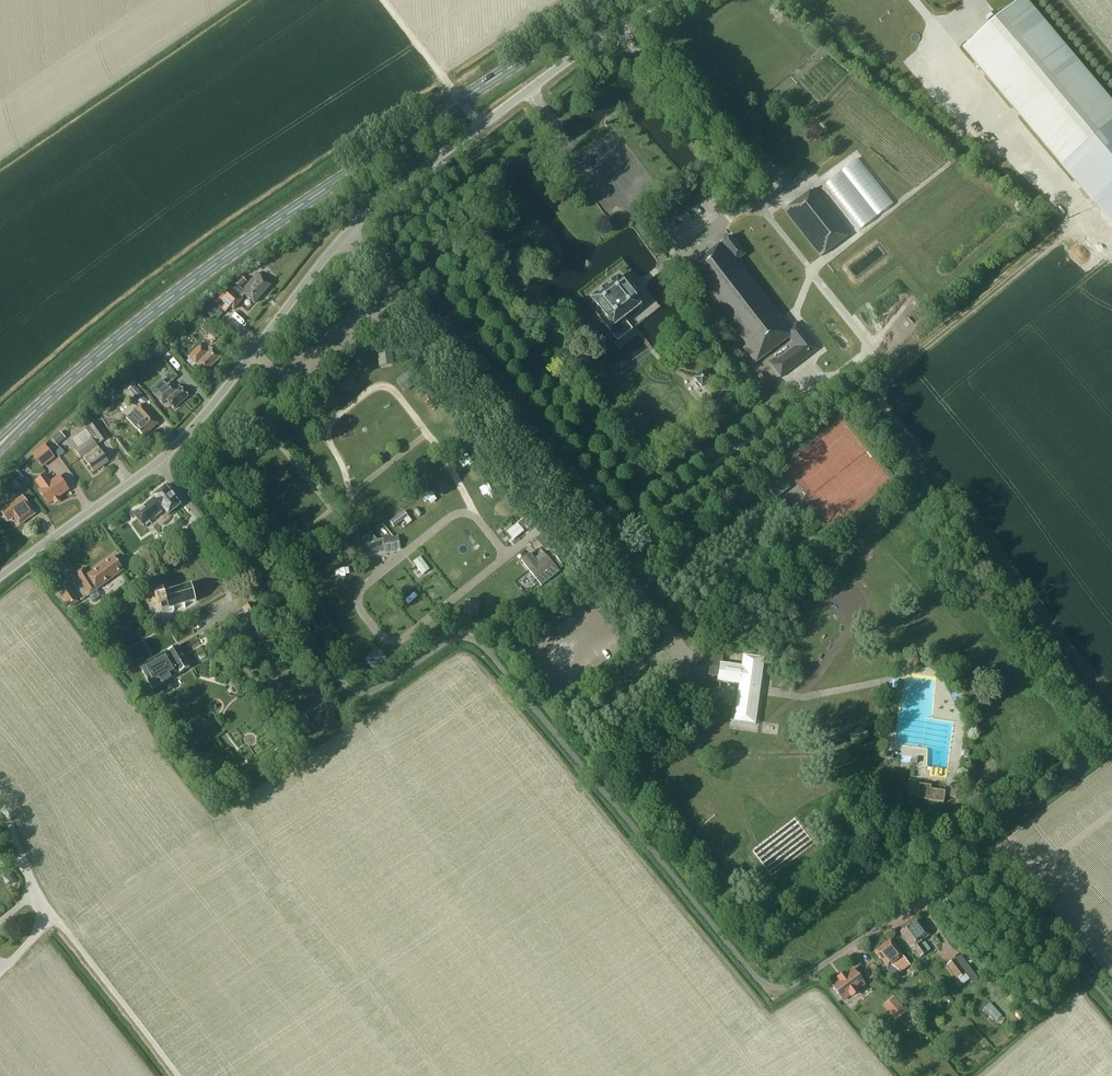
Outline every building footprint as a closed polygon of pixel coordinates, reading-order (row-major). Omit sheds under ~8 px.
[(963,47),(1111,224),(1111,104),(1024,0),(1019,0),(963,47)] [(784,211),(821,257),(849,234),(813,188),(784,211)] [(682,271),(753,364),(788,337),(793,333),(789,327),(741,264),(743,261),(740,257),(745,254),(730,235),(682,271)] [(239,302),(244,295),(253,303),(269,284),(256,273),(242,290),(239,288),(245,281),(240,277),(234,284),(236,285),(233,289),(232,288),(225,296),(221,294),(213,304),(225,313),(230,307),(233,310),(240,303),(239,302)] [(594,314),(616,342),(632,330),(623,318),(639,306),(617,277),(589,299),(599,311),(594,314)] [(795,346),(771,365),(780,377),(806,358),(810,355),(817,349),(797,322),(789,327),(793,333),(788,337),(795,346)] [(206,326),(200,331),(205,336),(211,331),(206,326)] [(148,351),(156,360),(168,350),(160,341),(148,351)] [(190,360),(204,374),(220,358),(208,346),(205,350),(202,348),(190,360)] [(381,350),(382,365),(396,365),(396,350),(381,350)] [(693,377),(702,387),(710,380),(701,370),(693,377)] [(155,395),(156,396),(155,396),(162,404),(165,401),(173,410),(188,395),(179,386),(176,388),(170,382),(167,385),(167,384),(155,395)] [(116,391),(111,385),(101,394),(106,400),(116,391)] [(134,385),(128,390),(139,401),(141,404),(146,400),(143,397),(144,397),(134,385)] [(140,404),(135,409),(126,418),(143,437),(158,424),(140,404)] [(82,457),(93,472),(108,461),(96,445),(106,438),(95,422),(84,430),(91,439),(75,450),(80,458),(82,457)] [(51,439),(57,446),(65,438),(60,432),(51,439)] [(55,458),(44,444),(31,454),(42,468),(55,458)] [(45,474),(43,476),(36,481),(41,488),(38,490),(48,504),(68,490),(58,476),(50,482),(45,474)] [(23,489),(15,479),(10,484),(17,494),(23,489)] [(180,505),(164,486),(151,496),(153,498),(133,515),(143,527),(165,510),(168,515),(180,505)] [(0,492),(0,499),(0,500),(9,494),(5,489),(0,492)] [(35,513),(21,495),(0,511),(0,513),(6,521),(12,516),(19,525),(35,513)] [(514,527),(510,523),(504,528),(514,540),(524,531),(518,523),(514,527)] [(371,531),(364,537),(375,550),(377,548),(381,552),(400,549),(399,544),(398,536),(397,536),(377,539),(374,535),(371,531)] [(148,556),(159,548),(157,545),(155,543),(144,550),(148,556)] [(552,553),(561,564),(567,559),(574,554),(564,543),(558,548),(552,553)] [(537,562),(530,553),(521,560),(541,586),(559,572),(545,555),(537,562)] [(95,591),(123,570),(113,555),(88,574),(83,567),(75,573),(90,595),(90,598),(92,601),(95,602),(100,598),(100,595),(98,592),(95,592),(95,591)] [(413,562),(422,574),(429,569),(420,557),(413,562)] [(195,602),(190,584),(156,593),(161,611),(195,602)] [(59,593),(69,608),(79,602),(69,586),(59,593)] [(481,618),(485,602),(470,599),(466,614),(481,618)] [(253,626),(262,619),(251,602),(241,608),(253,626)] [(190,669),(177,646),(139,667),(152,689),(190,669)] [(373,668),(393,658),(390,652),(370,662),(373,668)] [(710,681),(708,681),(707,689),(719,690),(720,682),(737,684),(733,721),(755,724),(762,658),(741,655),(739,666),(721,664),(722,656),(711,655),(709,675),(710,675),(710,681)] [(917,799),(943,802),(944,792),(930,790),(930,786),(919,784),(917,799)] [(921,940),(927,936),(916,920),(898,933),(909,948),(911,947),(919,958),(930,949),(925,942),(924,943),(921,940)] [(908,966),(889,940),(873,951),(885,968),(891,964),(895,968),(900,972),(908,966)] [(946,964),(957,979),(971,968),(961,955),(956,960),(954,958),(946,964)] [(874,976),(879,971),(873,964),(867,968),(874,976)] [(858,991),(856,988),(863,983),(852,969),(845,974),(844,972),(837,977),(838,979),(831,984),(842,999),(849,994),(850,996),(858,991)] [(907,1012),(894,997),(883,1007),(896,1021),(907,1012)]
